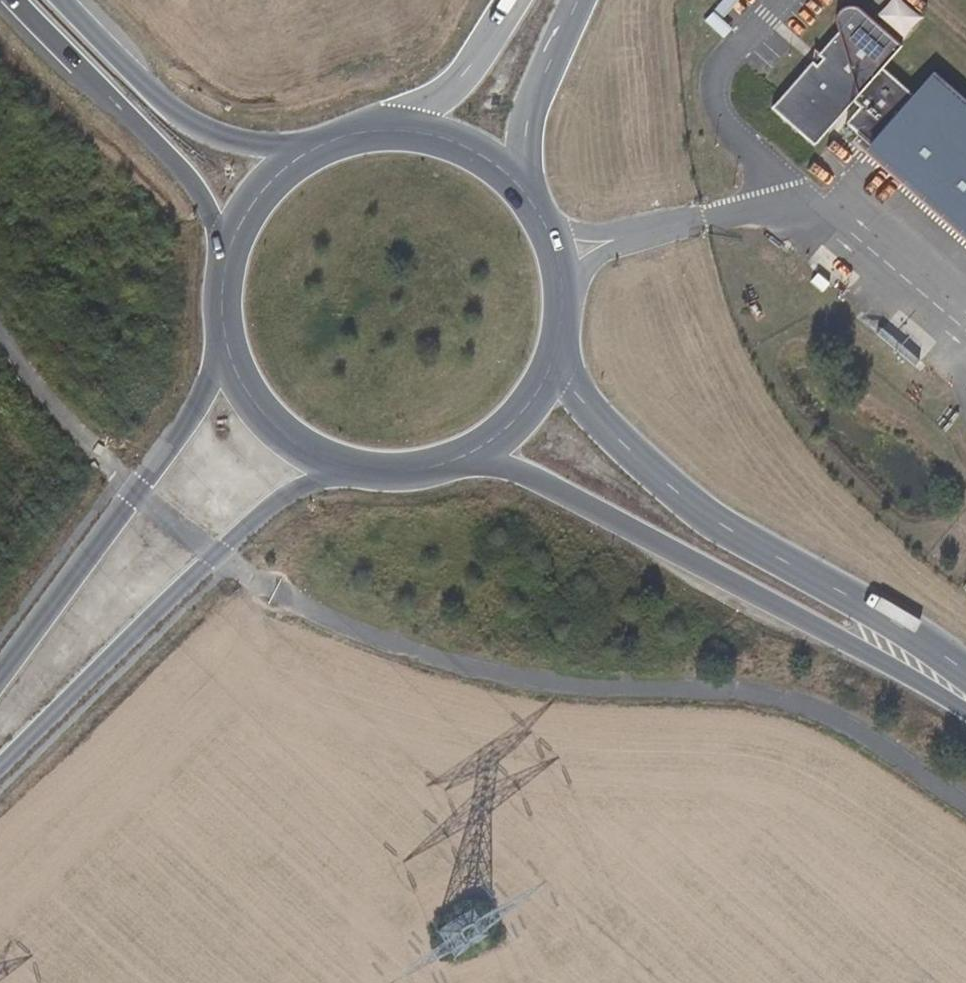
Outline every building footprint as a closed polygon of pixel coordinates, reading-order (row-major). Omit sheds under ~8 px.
[(876,22),(900,42),(921,17),(901,0),(894,0),(876,22)] [(773,108),(815,145),(854,101),(861,107),(847,123),(965,228),(965,107),(930,76),(913,95),(882,68),(901,47),(859,10),(851,6),(846,7),(841,9),(836,14),(835,20),(836,28),(839,33),(820,55),(824,58),(817,66),(813,62),(773,108)]
